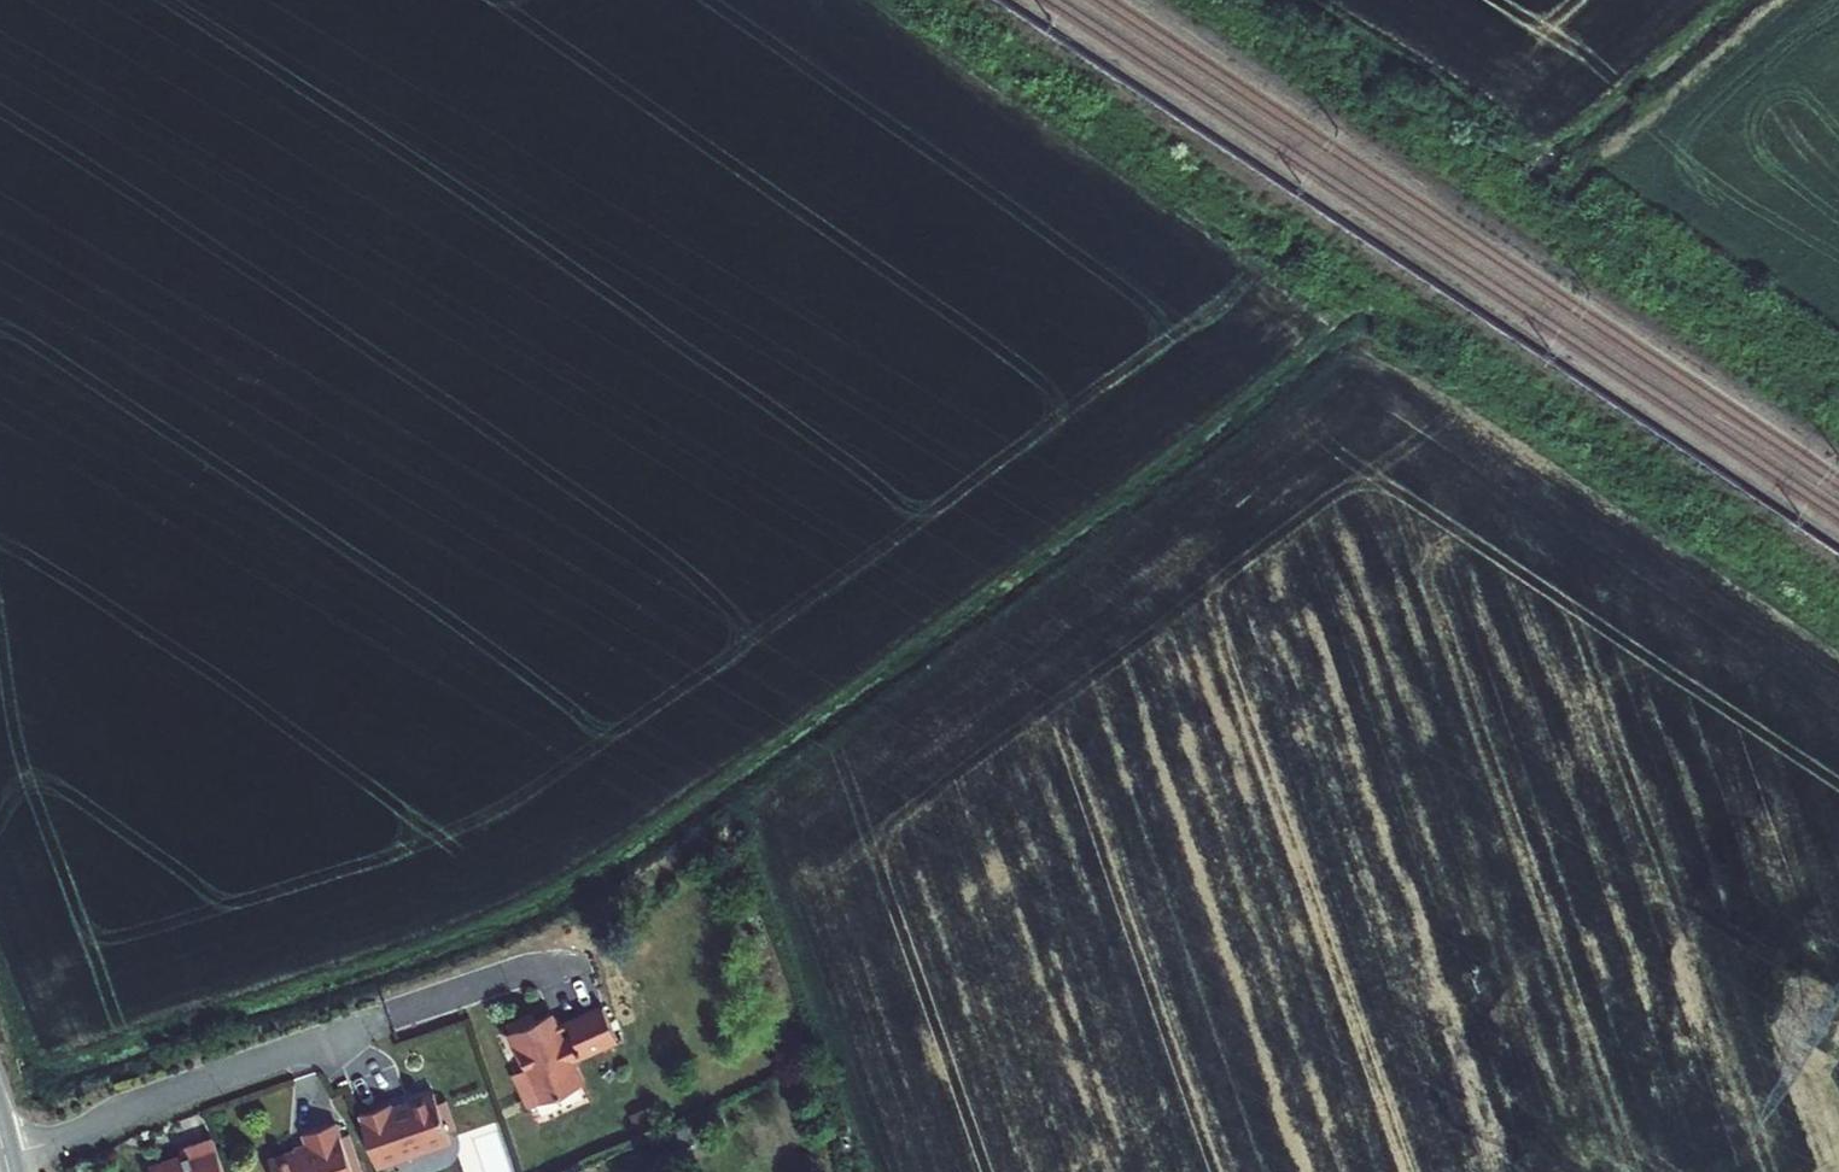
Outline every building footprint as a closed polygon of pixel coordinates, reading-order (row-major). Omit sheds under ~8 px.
[(535,1021),(532,1014),(507,1025),(527,1068),(514,1074),(529,1108),(582,1084),(571,1059),(617,1038),(603,1007),(556,1028),(550,1014),(535,1021)] [(391,1103),(359,1115),(377,1167),(451,1142),(434,1093),(392,1108),(391,1103)] [(273,1171),(353,1171),(340,1135),(336,1123),(304,1134),(308,1146),(269,1160),(273,1171)] [(348,1132),(340,1135),(353,1171),(362,1171),(348,1132)] [(195,1152),(150,1168),(151,1171),(225,1171),(214,1140),(193,1147),(195,1152)]
